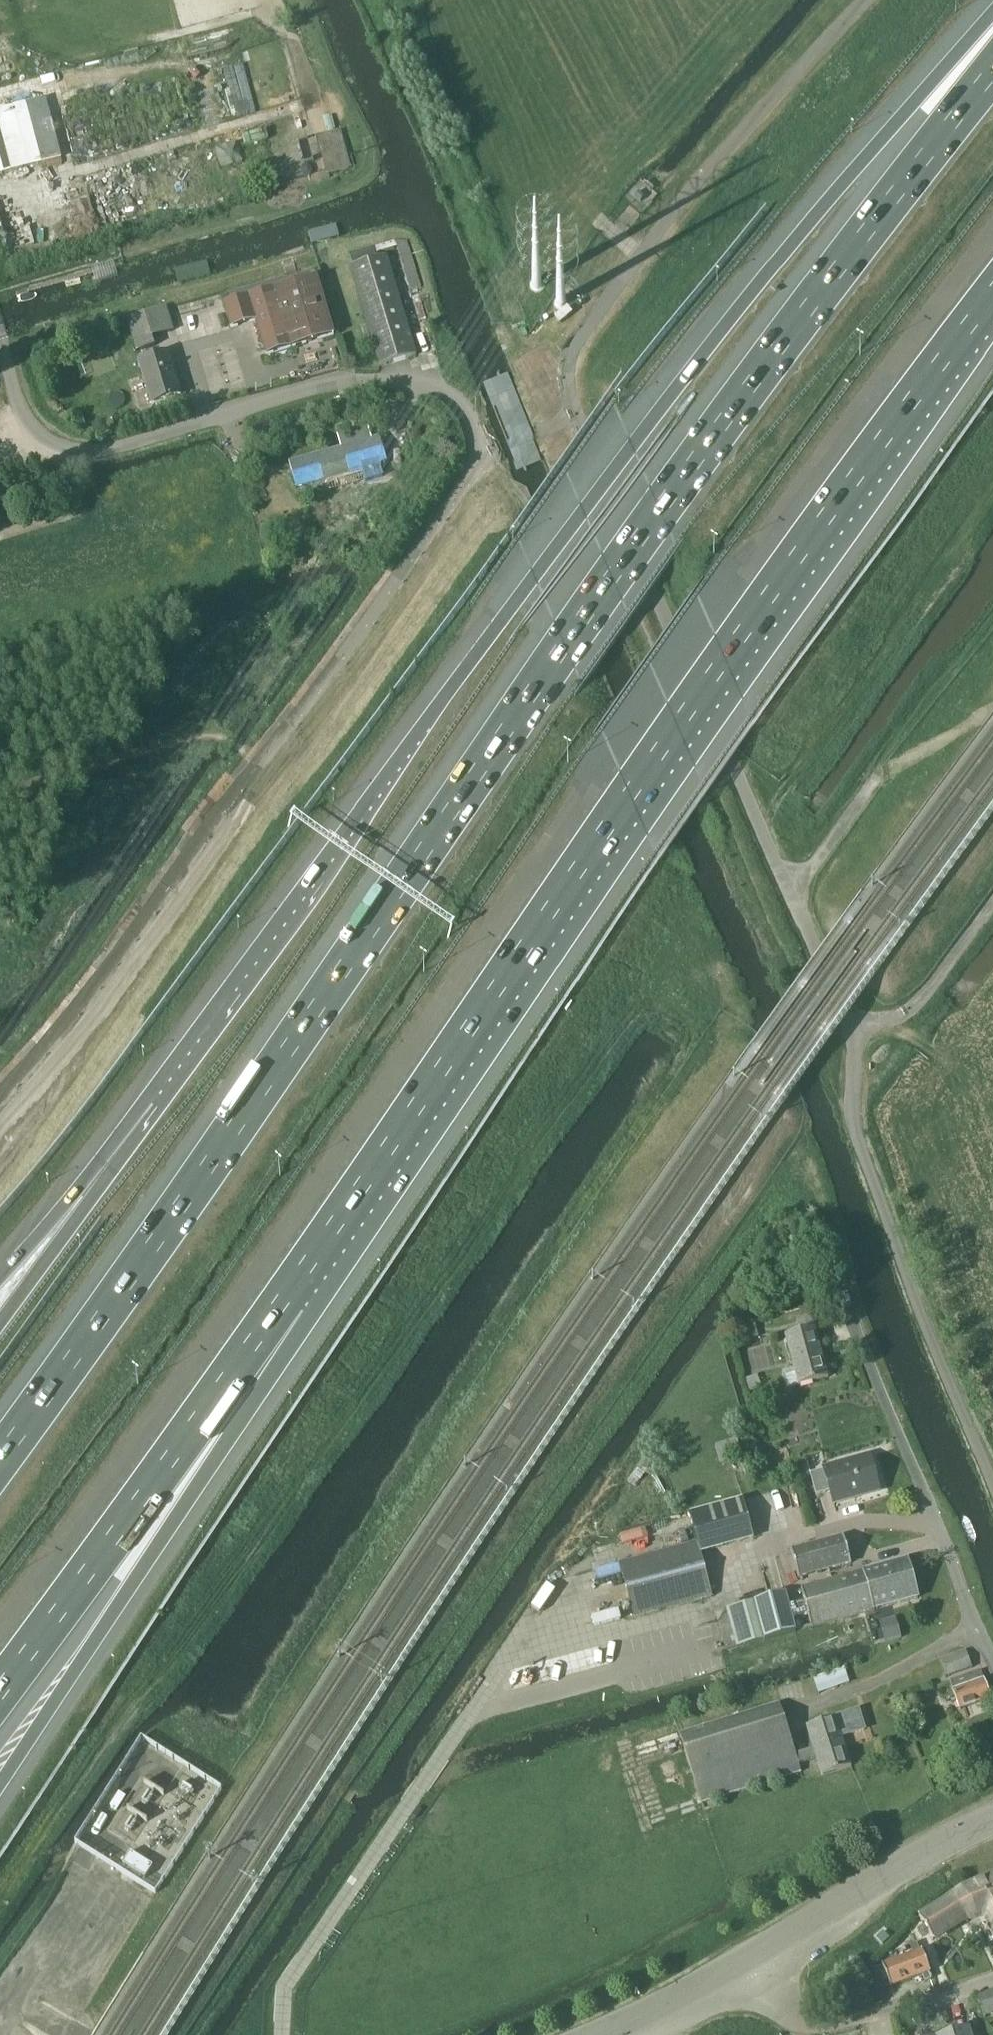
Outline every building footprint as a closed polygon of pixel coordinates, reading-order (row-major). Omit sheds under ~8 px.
[(0,112),(0,174),(65,157),(50,99),(26,105),(0,112)] [(340,131),(325,135),(333,165),(349,161),(340,131)] [(349,253),(350,255),(353,266),(351,266),(381,366),(417,355),(387,256),(378,258),(374,246),(349,253)] [(410,290),(421,287),(409,246),(398,249),(410,290)] [(529,282),(529,284),(529,285),(530,287),(530,288),(531,290),(532,291),(534,291),(535,292),(537,292),(538,292),(540,292),(541,291),(543,290),(544,289),(544,288),(545,287),(545,285),(546,284),(545,282),(545,281),(544,279),(543,278),(542,277),(541,276),(539,276),(537,276),(536,276),(534,276),(533,277),(532,278),(531,279),(530,281),(529,282)] [(317,277),(302,281),(225,304),(232,328),(257,320),(261,335),(258,341),(264,345),(267,355),(334,334),(317,277)] [(553,301),(553,303),(553,304),(554,306),(555,307),(556,308),(557,309),(559,310),(560,310),(562,310),(563,310),(565,310),(566,309),(567,308),(568,306),(569,305),(570,304),(570,302),(570,300),(569,299),(568,297),(567,296),(566,295),(565,294),(563,294),(562,294),(560,294),(559,294),(557,295),(556,296),(555,297),(554,298),(554,300),(553,301)] [(139,352),(157,347),(154,337),(175,332),(168,307),(129,317),(133,333),(139,352)] [(140,361),(152,403),(181,394),(169,352),(140,361)] [(376,439),(344,448),(351,472),(351,471),(352,472),(362,469),(365,481),(383,476),(380,464),(387,462),(380,438),(376,439)] [(291,464),(298,488),(352,472),(351,471),(351,472),(344,448),(338,450),(336,445),(319,449),(321,455),(291,464)] [(365,481),(355,484),(364,515),(398,506),(389,474),(383,476),(365,481)] [(740,1341),(758,1336),(755,1324),(737,1328),(740,1341)] [(783,1371),(788,1388),(830,1378),(816,1326),(786,1334),(795,1368),(783,1371)] [(749,1390),(761,1386),(758,1374),(747,1378),(749,1390)] [(817,1495),(831,1491),(834,1504),(880,1490),(879,1485),(880,1482),(878,1475),(875,1473),(870,1455),(824,1469),(824,1470),(811,1474),(817,1495)] [(844,1535),(792,1549),(799,1576),(851,1562),(844,1535)] [(703,1559),(698,1541),(620,1563),(635,1616),(713,1595),(703,1559)] [(909,1558),(801,1587),(805,1601),(808,1614),(812,1627),(813,1626),(919,1597),(909,1558)] [(755,1600),(735,1605),(746,1644),(766,1639),(796,1630),(798,1630),(795,1618),(791,1605),(787,1591),(755,1600)] [(805,1601),(791,1605),(795,1618),(808,1614),(805,1601)] [(899,1629),(892,1631),(895,1640),(902,1639),(899,1629)] [(948,1676),(973,1667),(967,1649),(942,1658),(948,1676)] [(960,1709),(992,1698),(982,1670),(950,1682),(960,1709)] [(823,1774),(853,1765),(844,1735),(866,1728),(860,1708),(807,1725),(814,1747),(797,1753),(781,1702),(680,1733),(702,1803),(803,1771),(800,1764),(818,1758),(823,1774)] [(155,1868),(132,1854),(125,1866),(148,1880),(155,1868)] [(966,1919),(967,1919),(969,1919),(973,1919),(975,1919),(976,1918),(979,1917),(992,1947),(992,1875),(963,1889),(920,1917),(934,1939),(966,1919)] [(922,1950),(884,1964),(892,1986),(930,1972),(922,1950)] [(977,1998),(985,2017),(992,2013),(992,1992),(977,1998)] [(970,2026),(942,2034),(973,2034),(970,2026)]
